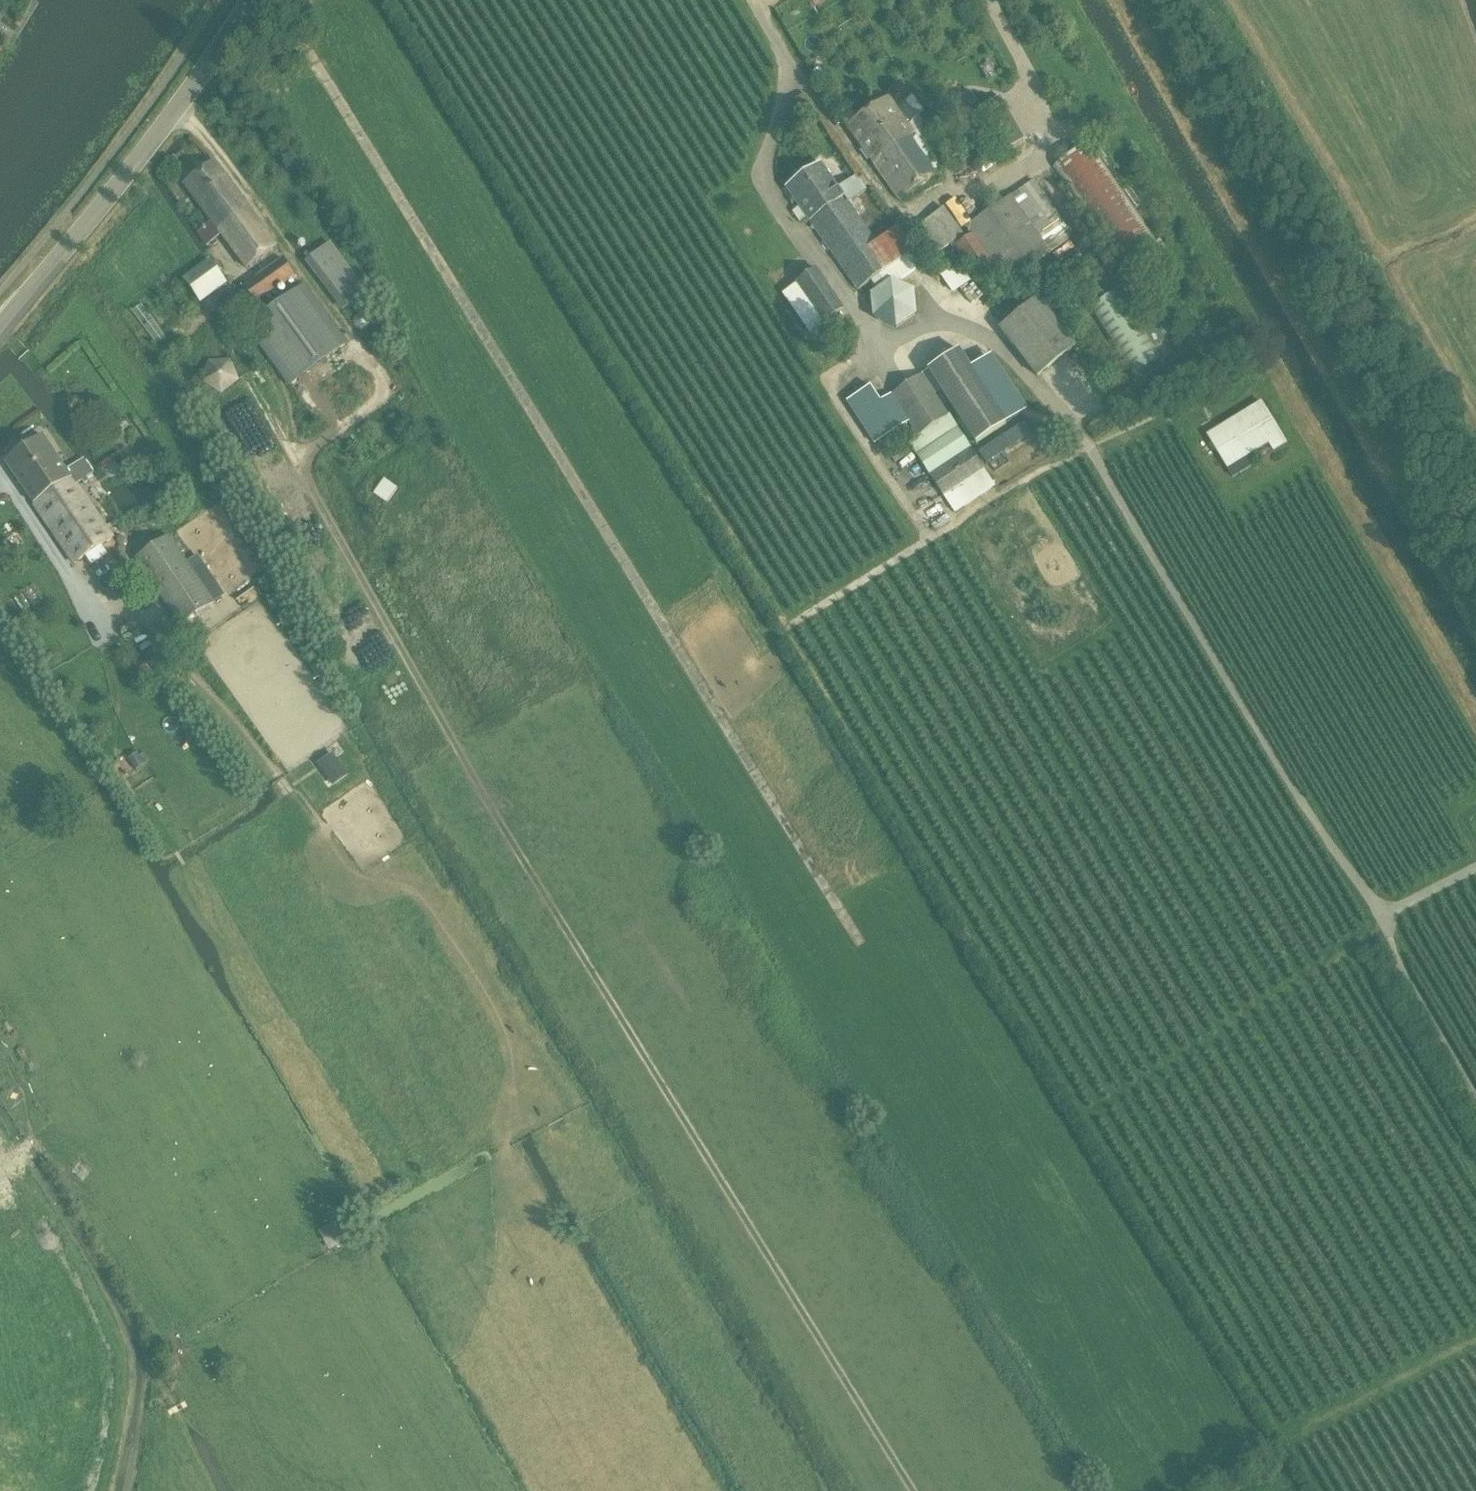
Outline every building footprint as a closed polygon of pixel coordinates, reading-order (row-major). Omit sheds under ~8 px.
[(942,173),(935,162),(948,154),(927,118),(921,123),(918,119),(923,115),(900,84),(888,93),(891,98),(888,100),(887,99),(847,128),(900,202),(942,173)] [(1122,269),(1158,243),(1089,143),(1052,168),(1122,269)] [(247,270),(277,247),(214,164),(185,185),(212,222),(199,232),(209,245),(221,236),(247,270)] [(915,251),(898,228),(877,243),(852,207),(855,205),(853,201),(867,191),(864,187),(869,184),(863,177),(859,180),(857,176),(839,188),(822,164),(786,189),(858,291),(915,251)] [(1051,252),(1073,236),(1035,180),(965,227),(971,236),(955,246),(977,279),(993,268),(1006,286),(1052,254),(1051,252)] [(939,252),(964,236),(943,208),(920,225),(939,252)] [(347,309),(368,293),(330,244),(309,259),(347,309)] [(256,303),(295,276),(283,259),(244,286),(256,303)] [(226,283),(209,260),(183,279),(200,302),(226,283)] [(811,333),(844,309),(817,269),(783,293),(811,333)] [(917,315),(915,290),(892,279),(871,295),(873,320),(896,330),(917,315)] [(290,387),(350,344),(306,283),(246,327),(290,387)] [(1166,356),(1125,288),(1091,308),(1133,376),(1166,356)] [(1077,348),(1038,298),(999,329),(1038,379),(1077,348)] [(1006,425),(958,351),(922,375),(935,395),(941,391),(976,445),(1006,425)] [(239,383),(232,362),(209,362),(202,383),(220,397),(239,383)] [(949,416),(935,395),(922,375),(891,396),(917,436),(949,416)] [(1206,434),(1225,465),(1227,468),(1268,443),(1273,451),(1287,443),(1260,401),(1206,434)] [(984,470),(950,415),(949,416),(917,436),(908,442),(943,496),(945,496),(983,470),(984,470)] [(78,485),(93,474),(83,459),(66,471),(43,437),(5,463),(47,524),(87,498),(78,485)] [(955,511),(993,486),(983,470),(945,496),(955,511)] [(114,538),(87,498),(47,524),(75,565),(114,538)] [(169,536),(136,558),(181,625),(214,603),(213,602),(193,572),(169,536)] [(203,565),(193,572),(213,602),(223,595),(203,565)] [(329,1250),(351,1238),(340,1219),(319,1231),(329,1250)]
